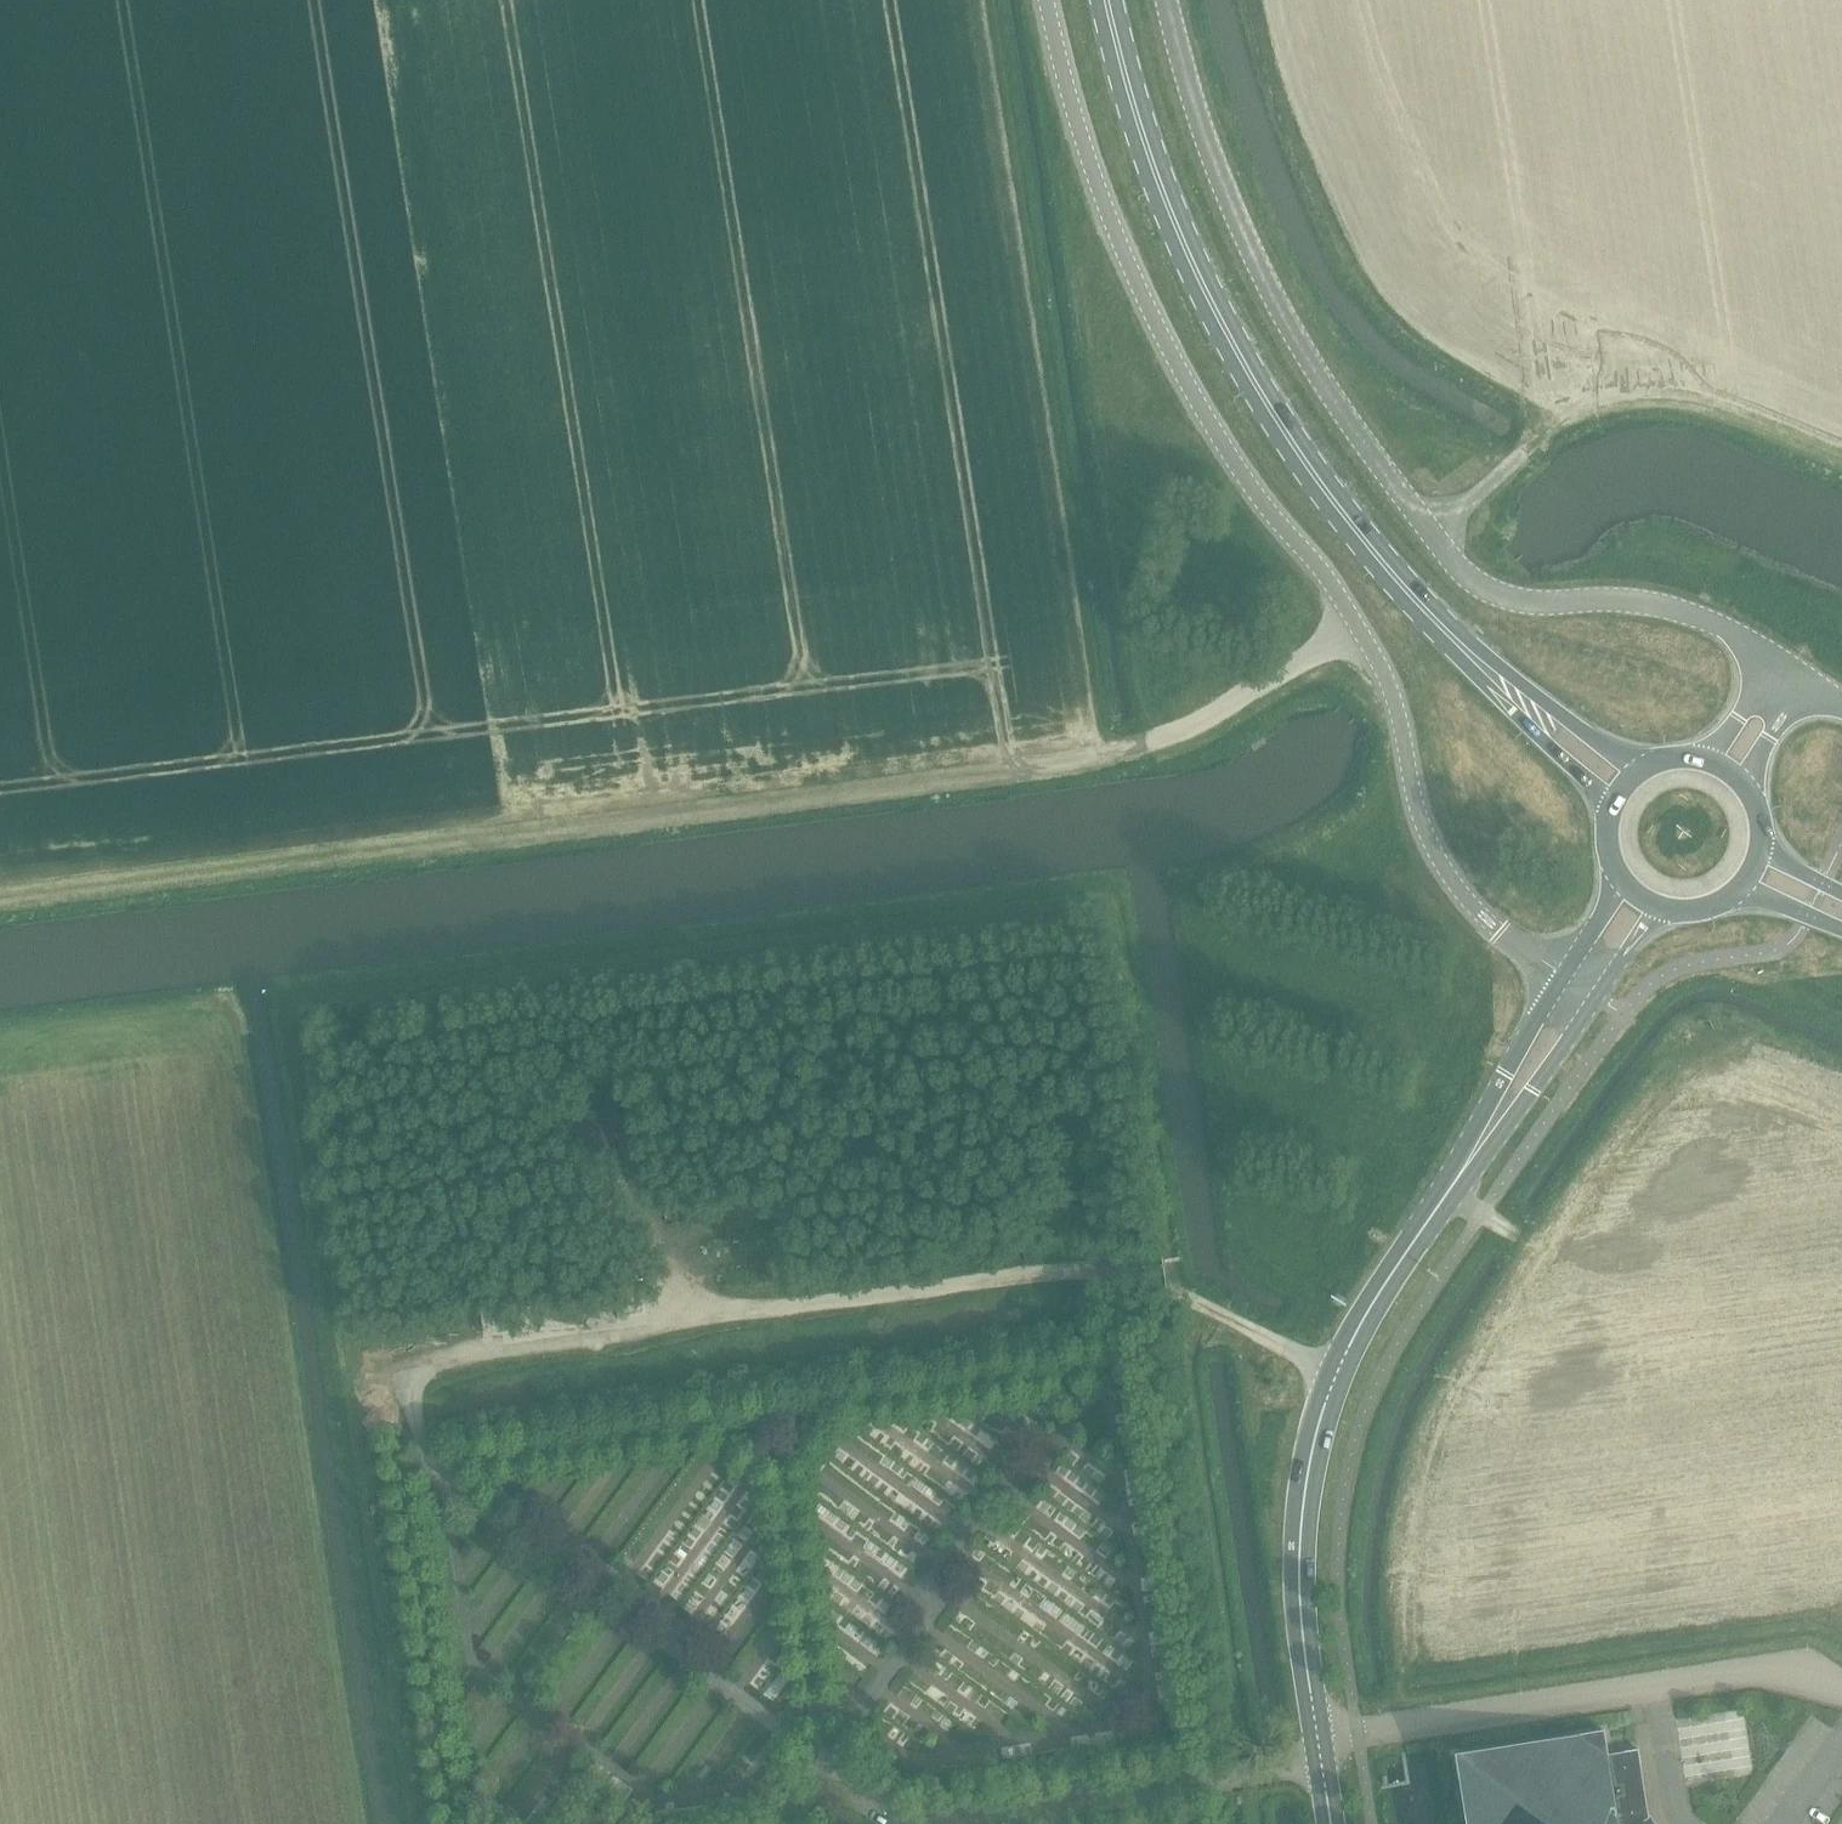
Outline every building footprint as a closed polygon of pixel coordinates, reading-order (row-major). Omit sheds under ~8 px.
[(1645,1820),(1650,1817),(1642,1762),(1640,1748),(1626,1750),(1626,1751),(1609,1753),(1605,1729),(1456,1753),(1467,1823),(1648,1823),(1645,1820)]
